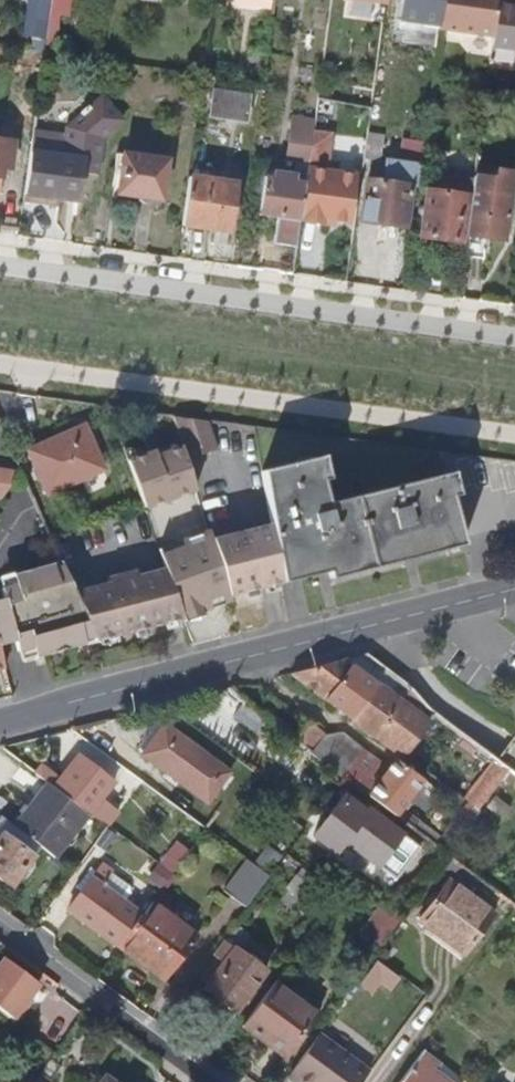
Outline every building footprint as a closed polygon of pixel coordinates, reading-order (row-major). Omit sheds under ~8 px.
[(23,35),(47,38),(51,13),(52,0),(28,0),(23,35)] [(70,0),(52,0),(51,13),(68,16),(70,0)] [(276,0),(242,0),(241,9),(274,14),(276,0)] [(385,4),(356,0),(348,0),(346,14),(383,19),(385,4)] [(498,0),(443,0),(439,29),(493,37),(497,6),(498,0)] [(497,6),(493,37),(492,47),(514,50),(514,8),(497,6)] [(246,119),(250,96),(214,91),(210,114),(246,119)] [(34,133),(26,194),(81,202),(85,174),(99,176),(104,140),(123,125),(105,101),(67,129),(66,137),(34,133)] [(309,162),(313,133),(315,123),(293,120),(288,160),(309,162)] [(327,166),(331,135),(313,133),(309,163),(327,166)] [(380,161),(383,138),(368,136),(365,159),(380,161)] [(1,169),(11,170),(15,143),(0,141),(0,180),(1,169)] [(417,194),(423,145),(405,142),(402,164),(385,163),(383,183),(368,180),(362,222),(406,229),(411,193),(417,194)] [(161,200),(167,161),(125,155),(119,194),(161,200)] [(505,241),(514,174),(475,169),(474,181),(471,198),(466,236),(505,241)] [(301,221),(306,184),(296,182),(297,176),(274,173),(273,179),(265,178),(260,215),(301,221)] [(463,243),(469,198),(471,198),(474,181),(440,175),(438,192),(429,191),(423,237),(463,243)] [(229,233),(236,185),(189,178),(183,226),(229,233)] [(350,223),(355,189),(334,185),(333,191),(309,188),(305,222),(323,224),(324,219),(350,223)] [(214,446),(204,418),(168,413),(180,451),(196,446),(199,451),(214,446)] [(104,478),(87,434),(30,455),(47,500),(104,478)] [(329,571),(458,539),(441,473),(324,503),(312,456),(258,470),(269,523),(280,576),(327,564),(329,571)] [(23,470),(22,470),(0,467),(0,497),(5,497),(23,470)] [(280,576),(269,523),(242,529),(259,590),(282,584),(280,576)] [(259,590),(242,529),(210,537),(230,596),(259,590)] [(63,562),(14,575),(16,585),(1,588),(3,598),(0,599),(0,646),(14,643),(17,654),(33,650),(35,659),(98,642),(76,591),(63,562)] [(186,620),(166,567),(137,574),(136,569),(108,577),(109,581),(76,591),(98,642),(186,620)] [(14,575),(0,578),(0,585),(1,588),(16,585),(14,575)] [(35,659),(33,650),(17,654),(19,663),(35,659)] [(327,700),(353,666),(343,659),(276,676),(299,694),(307,685),(327,700)] [(352,719),(378,684),(353,666),(327,700),(352,719)] [(376,737),(401,702),(378,684),(352,719),(376,737)] [(403,758),(428,723),(401,702),(376,737),(403,758)] [(261,735),(271,722),(246,703),(236,715),(261,735)] [(310,752),(324,735),(308,722),(294,739),(310,752)] [(230,773),(166,725),(143,754),(208,802),(230,773)] [(342,775),(362,748),(341,731),(324,735),(310,752),(318,757),(342,775)] [(403,808),(424,780),(398,761),(395,764),(376,788),(366,780),(379,761),(362,748),(342,775),(397,815),(403,808)] [(87,814),(113,783),(78,755),(59,781),(41,767),(36,774),(48,783),(87,814)] [(465,801),(474,807),(480,813),(510,775),(494,762),(465,801)] [(54,857),(87,814),(48,783),(13,825),(14,826),(40,846),(54,857)] [(497,797),(487,810),(503,823),(513,810),(497,797)] [(464,835),(480,813),(474,807),(470,812),(466,812),(464,835)] [(403,808),(397,815),(446,852),(460,833),(451,825),(442,837),(403,808)] [(397,880),(420,848),(370,810),(346,842),(397,880)] [(40,846),(14,826),(13,825),(0,815),(0,833),(2,835),(0,838),(0,876),(12,885),(40,846)] [(162,863),(174,872),(192,848),(179,839),(162,863)] [(272,875),(283,860),(287,856),(271,843),(256,862),(272,875)] [(287,856),(283,860),(294,869),(300,862),(289,854),(287,856)] [(246,907),(269,876),(248,860),(225,890),(246,907)] [(164,886),(174,872),(162,863),(160,861),(149,875),(164,886)] [(127,904),(103,885),(112,872),(103,865),(69,909),(119,946),(142,915),(127,904)] [(298,874),(319,891),(326,882),(305,865),(298,874)] [(129,886),(112,872),(103,885),(127,904),(134,893),(129,886)] [(298,874),(289,884),(311,901),(319,891),(298,874)] [(494,914),(450,882),(422,920),(466,953),(494,914)] [(384,899),(360,931),(383,949),(407,917),(384,899)] [(165,980),(197,936),(153,901),(142,915),(119,946),(165,980)] [(239,921),(229,933),(242,943),(252,931),(239,921)] [(237,1012),(266,971),(235,948),(204,989),(237,1012)] [(15,1020),(28,1004),(25,1001),(30,995),(39,982),(5,956),(0,962),(0,1009),(15,1020)] [(399,978),(377,962),(362,984),(372,991),(380,981),(391,988),(399,978)] [(290,1052),(318,1014),(275,982),(247,1020),(290,1052)] [(370,1072),(320,1035),(288,1078),(294,1081),(362,1081),(370,1072)] [(435,1070),(439,1064),(423,1052),(401,1081),(450,1081),(435,1070)]
